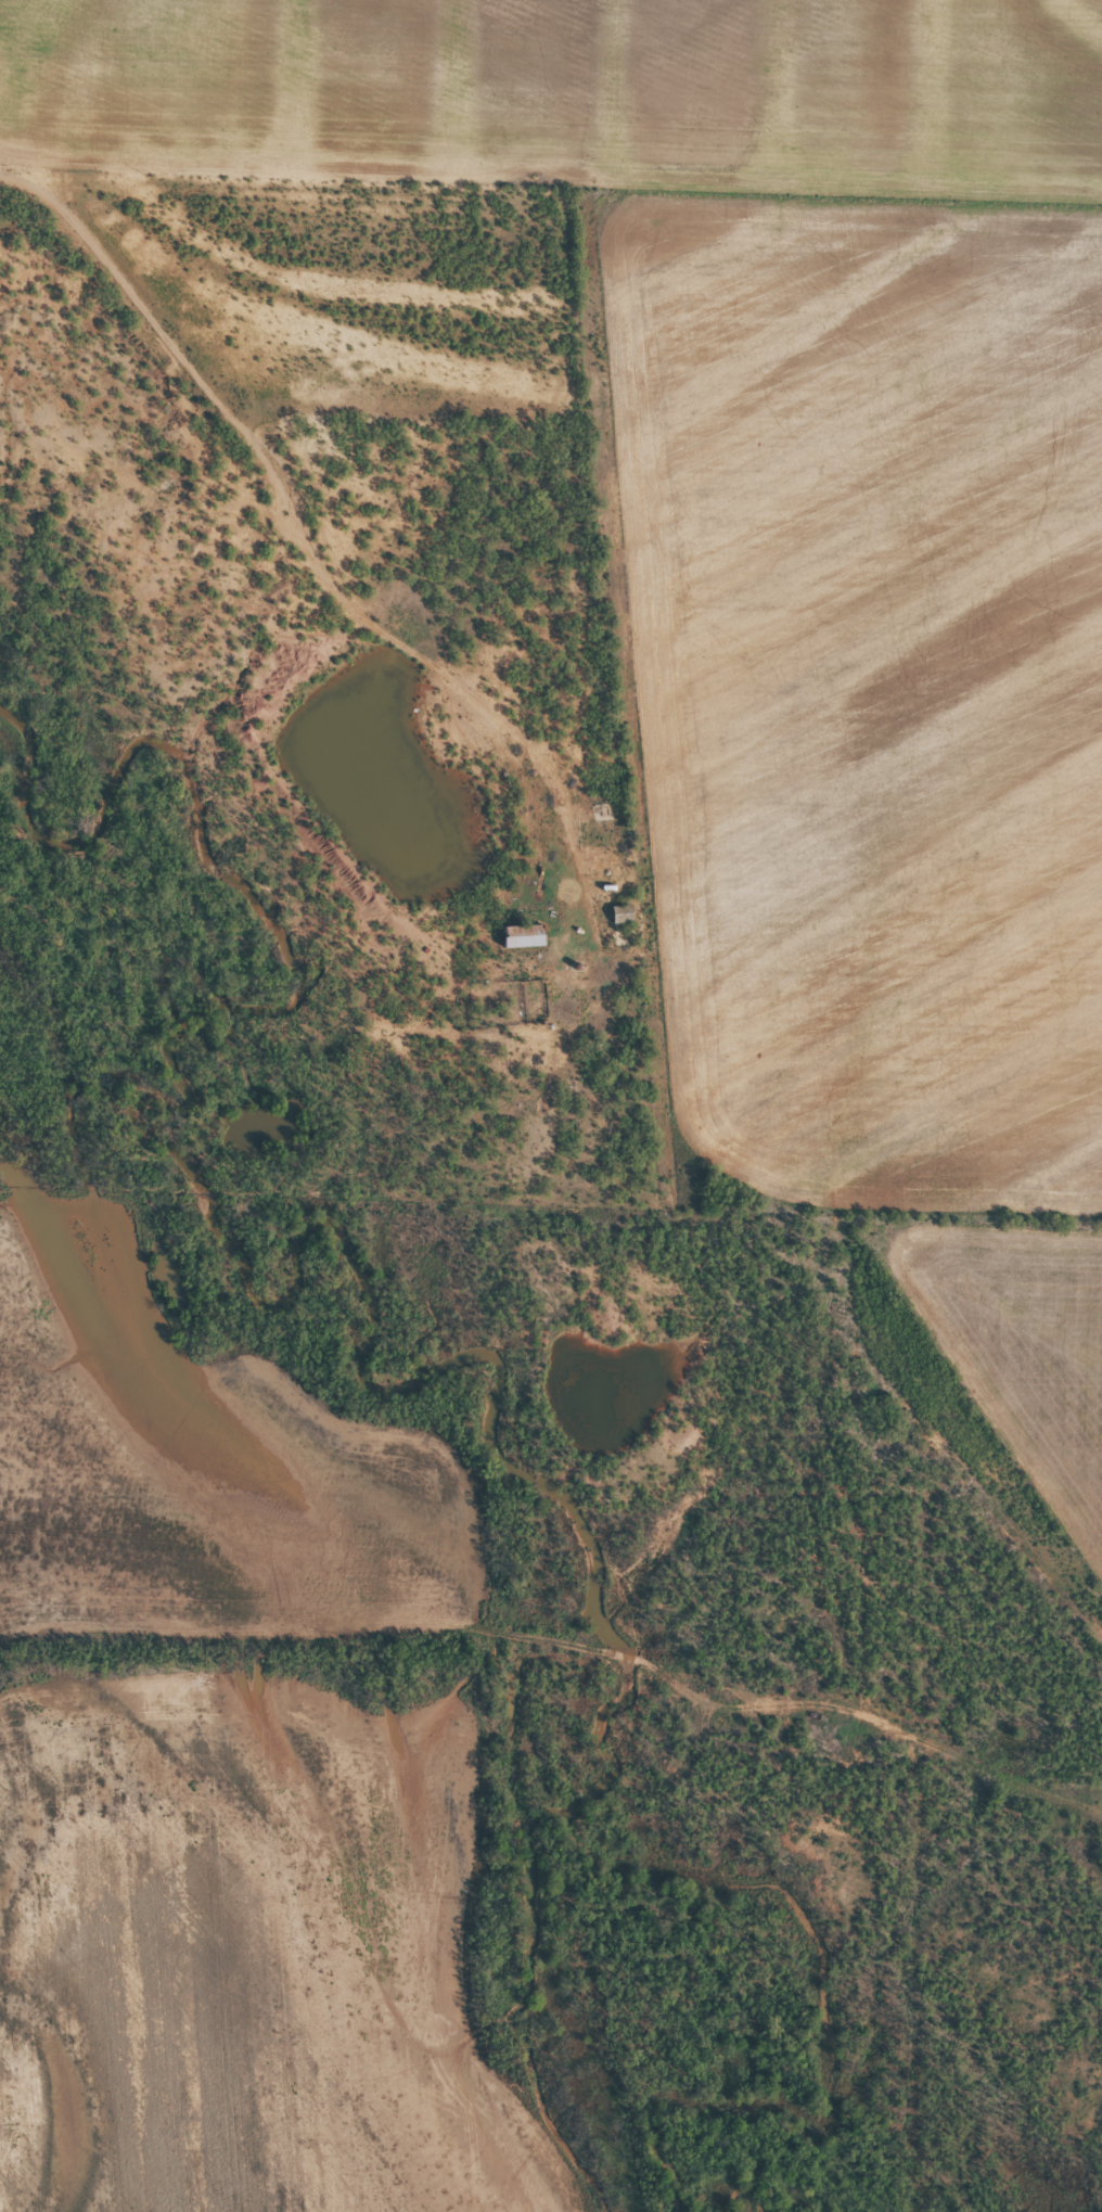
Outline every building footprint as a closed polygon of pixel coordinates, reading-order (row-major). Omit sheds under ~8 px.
[(497,925),(497,948),(537,948),(537,925),(497,925)]
